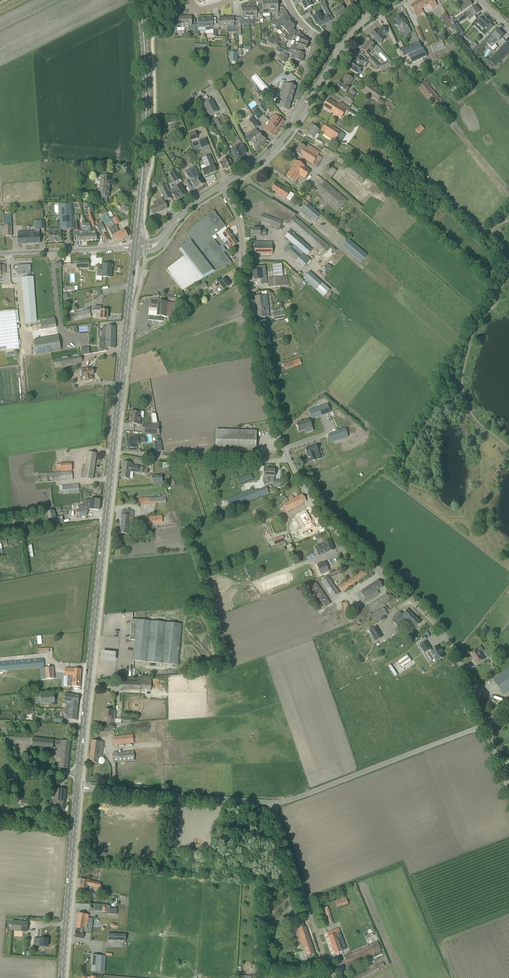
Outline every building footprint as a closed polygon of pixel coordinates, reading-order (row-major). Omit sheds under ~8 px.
[(301,4),(305,10),(317,3),(316,3),(314,0),(308,0),(301,4)] [(352,0),(344,0),(349,10),(356,6),(352,0)] [(417,2),(421,9),(429,4),(432,9),(437,6),(434,1),(435,1),(435,0),(420,0),(417,2)] [(461,6),(464,11),(473,5),(470,0),(461,6)] [(270,10),(270,1),(262,1),(263,13),(270,13),(270,10)] [(415,13),(421,9),(417,2),(410,6),(415,13)] [(336,17),(345,12),(342,5),(332,10),(336,17)] [(470,10),(472,13),(474,16),(479,12),(475,6),(470,10)] [(242,8),(242,17),(241,17),(241,22),(250,22),(250,20),(249,17),(249,8),(242,8)] [(257,8),(249,8),(249,17),(250,20),(257,20),(257,23),(260,22),(260,20),(260,14),(257,14),(257,8)] [(467,18),(467,17),(472,13),(470,10),(467,12),(465,14),(464,13),(451,22),(454,27),(467,18)] [(448,30),(453,27),(446,13),(441,16),(448,30)] [(322,19),(319,14),(312,18),(316,25),(319,23),(321,26),(330,21),(327,16),(322,19)] [(279,23),(284,19),(285,18),(283,15),(277,21),(279,23)] [(402,29),(408,25),(404,18),(403,19),(400,15),(395,19),(397,22),(395,24),(395,26),(396,27),(397,27),(400,26),(402,29)] [(192,16),(184,17),(184,28),(189,28),(189,31),(195,31),(195,24),(192,24),(192,16)] [(484,30),(481,33),(484,36),(493,26),(490,24),(491,23),(484,16),(483,17),(482,17),(480,19),(481,20),(477,24),(484,30)] [(184,28),(184,17),(176,17),(177,25),(174,25),(174,31),(177,31),(177,28),(184,28)] [(205,31),(206,31),(205,18),(198,19),(198,24),(195,24),(195,31),(195,33),(195,35),(198,35),(198,28),(205,28),(205,31)] [(216,24),(213,24),(213,18),(205,18),(206,31),(210,31),(210,30),(213,30),(213,37),(216,36),(216,30),(216,24)] [(219,27),(226,27),(226,18),(219,18),(219,24),(216,24),(216,30),(219,30),(219,27)] [(231,30),(237,29),(237,23),(234,23),(234,18),(226,18),(226,27),(227,27),(227,33),(227,29),(231,29),(231,30)] [(285,31),(292,24),(289,21),(287,23),(284,19),(279,23),(274,28),(278,31),(279,30),(282,33),(285,31)] [(287,41),(293,36),(297,32),(293,29),(295,27),(292,24),(285,31),(288,34),(284,38),(287,41)] [(376,29),(371,34),(374,37),(372,39),(374,42),(377,40),(378,41),(383,37),(382,36),(387,31),(382,26),(377,31),(376,29)] [(414,29),(421,44),(425,42),(419,27),(414,29)] [(485,41),(492,48),(504,36),(498,30),(489,39),(488,38),(485,41)] [(298,42),(307,45),(309,41),(306,41),(307,39),(304,38),(304,37),(298,31),(297,32),(293,36),(295,38),(296,37),(300,38),(298,42)] [(290,50),(304,55),(304,54),(302,54),(304,49),(306,49),(307,45),(298,42),(294,41),(293,46),(291,45),(290,50)] [(369,41),(362,49),(368,55),(375,47),(369,41)] [(422,48),(419,42),(401,51),(403,56),(422,48)] [(477,46),(474,43),(468,48),(472,52),(477,46)] [(506,43),(489,61),(494,65),(497,63),(498,64),(508,52),(508,45),(506,43)] [(380,66),(379,66),(380,67),(382,71),(392,66),(390,63),(392,62),(377,46),(375,47),(377,49),(375,50),(379,54),(378,55),(385,62),(379,65),(380,66)] [(302,62),(304,55),(290,50),(280,47),(278,52),(283,54),(280,61),(286,63),(289,56),(288,55),(288,53),(292,54),(291,58),(302,62)] [(415,53),(408,56),(412,64),(419,61),(415,53)] [(361,66),(365,61),(358,56),(353,65),(352,64),(349,68),(357,74),(362,67),(361,66)] [(380,66),(379,65),(372,57),(368,61),(376,69),(379,66),(380,66)] [(256,74),(251,78),(266,94),(270,90),(256,74)] [(349,85),(353,79),(346,75),(341,83),(340,82),(337,86),(346,92),(350,86),(349,85)] [(425,81),(418,87),(436,108),(443,102),(425,81)] [(288,110),(295,87),(283,83),(277,100),(282,102),(280,108),(288,110)] [(383,94),(368,84),(363,91),(378,101),(383,94)] [(346,97),(351,100),(357,93),(352,90),(346,97)] [(328,99),(323,107),(341,119),(345,112),(347,113),(350,109),(339,102),(338,105),(328,99)] [(218,112),(213,101),(204,105),(210,116),(218,112)] [(258,120),(264,115),(258,107),(253,112),(258,120)] [(284,121),(275,115),(264,130),(273,136),(284,121)] [(249,119),(256,129),(260,126),(253,116),(249,119)] [(217,128),(222,126),(218,119),(214,121),(217,128)] [(335,139),(340,131),(326,122),(321,130),(335,139)] [(314,139),(319,130),(312,125),(306,134),(314,139)] [(421,125),(416,129),(419,134),(424,129),(421,125)] [(188,134),(191,141),(198,138),(195,132),(188,134)] [(266,140),(259,133),(253,138),(249,135),(246,138),(249,142),(248,143),(255,150),(266,140)] [(198,141),(201,148),(208,145),(205,138),(198,141)] [(308,146),(307,148),(300,144),(295,152),(313,163),(313,164),(317,166),(319,162),(315,159),(319,153),(308,146)] [(241,157),(243,156),(243,155),(247,153),(243,145),(239,147),(238,147),(234,148),(235,150),(232,152),(236,161),(242,158),(241,157)] [(204,176),(216,171),(209,155),(202,159),(205,166),(206,166),(207,168),(202,170),(204,176)] [(226,170),(233,166),(231,164),(232,163),(230,160),(229,160),(228,157),(222,161),(222,162),(219,163),(222,169),(225,167),(226,170)] [(302,170),(305,167),(297,161),(286,177),(294,182),(299,175),(305,179),(308,174),(302,170)] [(352,164),(346,171),(362,184),(367,177),(352,164)] [(189,188),(193,186),(195,189),(198,187),(199,187),(203,184),(197,174),(199,173),(194,166),(185,172),(187,175),(186,175),(189,179),(185,182),(189,188)] [(326,172),(333,176),(337,170),(330,166),(326,172)] [(169,173),(175,182),(180,179),(174,170),(169,173)] [(96,197),(109,198),(110,177),(100,176),(99,190),(96,190),(96,197)] [(348,201),(325,181),(316,192),(339,212),(348,201)] [(277,194),(285,200),(290,192),(282,187),(281,188),(275,183),(271,189),(278,193),(277,194)] [(171,198),(168,192),(170,192),(169,189),(166,184),(159,187),(165,201),(171,198)] [(180,199),(186,195),(180,185),(170,191),(176,200),(180,198),(180,199)] [(150,208),(153,216),(167,209),(162,198),(152,203),(154,206),(150,208)] [(59,205),(60,228),(61,230),(72,229),(71,204),(59,205)] [(303,211),(315,221),(321,214),(309,204),(303,211)] [(218,233),(225,228),(225,227),(226,227),(213,211),(185,232),(191,239),(178,249),(184,256),(166,270),(182,291),(202,279),(231,262),(212,237),(218,233)] [(262,214),(259,221),(276,227),(275,229),(279,230),(282,221),(262,214)] [(329,246),(324,242),(294,216),(288,224),(318,250),(322,254),(329,246)] [(113,225),(122,240),(128,237),(124,230),(119,232),(117,228),(117,227),(116,225),(120,223),(116,217),(111,220),(113,225)] [(77,241),(87,241),(86,226),(83,226),(84,231),(83,231),(83,232),(83,236),(79,236),(78,221),(74,221),(74,231),(73,231),(73,236),(77,236),(77,241)] [(122,240),(113,225),(108,228),(113,237),(114,236),(118,242),(122,240)] [(86,226),(87,241),(97,241),(96,235),(95,235),(95,231),(91,231),(90,226),(86,226)] [(61,230),(60,228),(49,228),(49,242),(61,241),(61,230)] [(227,230),(225,228),(218,233),(219,236),(224,242),(232,237),(228,230),(227,230)] [(291,230),(285,236),(307,255),(313,249),(291,230)] [(18,244),(40,243),(39,231),(18,232),(18,244)] [(101,235),(105,242),(110,240),(106,233),(101,235)] [(237,243),(232,237),(224,242),(222,244),(223,247),(226,245),(229,249),(237,243)] [(367,255),(348,238),(342,246),(361,262),(367,255)] [(254,254),(272,253),(272,242),(255,242),(255,246),(254,246),(254,254)] [(284,249),(287,253),(303,267),(310,260),(294,245),(292,247),(288,244),(284,249)] [(325,267),(329,271),(334,266),(330,263),(325,267)] [(97,276),(111,277),(112,264),(103,264),(102,271),(98,270),(97,276)] [(281,264),(273,265),(274,277),(283,276),(281,264)] [(29,265),(17,265),(17,273),(29,273),(29,265)] [(265,279),(264,275),(267,275),(266,270),(253,271),(254,280),(265,279)] [(63,291),(72,291),(72,271),(63,271),(63,291)] [(324,297),(330,290),(310,271),(303,278),(324,297)] [(25,324),(36,324),(31,273),(21,274),(25,324)] [(298,276),(294,280),(300,286),(304,281),(298,276)] [(268,288),(288,286),(287,277),(267,279),(268,288)] [(74,288),(86,287),(86,279),(74,280),(74,288)] [(222,282),(219,279),(214,283),(217,288),(220,286),(224,290),(230,286),(225,280),(222,282)] [(205,282),(197,287),(200,291),(207,287),(205,282)] [(269,316),(269,310),(265,311),(264,304),(268,303),(267,295),(255,296),(258,318),(269,316)] [(167,317),(172,317),(173,303),(158,302),(150,302),(149,316),(167,317)] [(19,348),(15,310),(0,311),(0,350),(19,348)] [(91,317),(89,310),(65,315),(67,323),(91,317)] [(97,314),(96,318),(107,319),(108,311),(94,310),(94,314),(97,314)] [(284,312),(273,314),(274,320),(285,318),(284,312)] [(55,317),(40,319),(42,330),(56,327),(55,317)] [(270,334),(267,322),(261,323),(263,336),(270,334)] [(102,326),(102,338),(100,338),(100,352),(107,351),(107,348),(115,348),(115,326),(107,326),(107,327),(102,326)] [(58,336),(33,340),(36,355),(61,351),(58,336)] [(60,359),(61,367),(82,363),(81,356),(60,359)] [(286,370),(302,364),(299,358),(287,363),(286,362),(283,363),(286,370)] [(81,382),(85,381),(93,379),(92,375),(93,375),(92,369),(89,370),(89,368),(82,369),(83,370),(81,370),(82,377),(80,377),(81,382)] [(311,419),(330,413),(328,404),(308,410),(311,419)] [(137,425),(139,412),(128,411),(127,424),(137,425)] [(310,419),(297,423),(299,431),(313,427),(310,419)] [(158,425),(143,424),(142,433),(160,435),(158,425)] [(348,428),(329,435),(331,442),(350,436),(348,428)] [(256,451),(256,431),(216,430),(215,450),(256,451)] [(137,447),(136,444),(145,443),(144,438),(137,439),(136,437),(132,437),(132,439),(126,440),(128,449),(137,447)] [(162,451),(160,440),(154,442),(156,452),(162,451)] [(314,446),(305,449),(306,454),(307,454),(310,462),(316,460),(320,458),(318,451),(318,450),(317,446),(316,445),(314,446)] [(96,454),(88,452),(86,466),(82,466),(80,478),(92,480),(96,454)] [(129,479),(129,472),(138,473),(138,467),(130,466),(130,463),(123,462),(121,478),(129,479)] [(281,481),(274,480),(274,469),(266,469),(265,482),(270,482),(270,483),(274,483),(274,486),(281,487),(281,481)] [(73,480),(72,471),(38,474),(39,482),(73,480)] [(240,486),(254,481),(251,474),(237,479),(240,486)] [(162,475),(152,476),(154,486),(163,485),(162,475)] [(79,485),(63,486),(63,494),(80,493),(79,485)] [(254,491),(253,489),(226,499),(230,508),(269,493),(267,487),(262,489),(257,491),(257,490),(254,491)] [(306,501),(303,494),(294,499),(293,497),(289,499),(290,501),(284,505),(288,511),(306,501)] [(91,499),(81,501),(82,505),(78,506),(78,509),(77,509),(79,517),(86,516),(87,508),(89,508),(89,509),(99,511),(100,500),(91,499)] [(300,518),(312,513),(309,507),(297,512),(300,518)] [(46,512),(49,527),(57,525),(54,510),(46,512)] [(132,528),(134,512),(122,511),(120,533),(128,534),(129,528),(132,528)] [(162,515),(147,517),(148,524),(163,523),(162,515)] [(283,536),(273,539),(275,545),(285,542),(283,536)] [(330,541),(315,546),(318,556),(328,552),(333,550),(330,541)] [(319,570),(321,574),(328,571),(324,562),(317,564),(319,570)] [(340,587),(343,591),(365,575),(362,571),(340,587)] [(285,574),(262,582),(265,590),(288,582),(285,574)] [(328,576),(321,582),(332,598),(340,593),(328,576)] [(383,587),(378,580),(356,594),(363,604),(379,593),(378,591),(383,587)] [(317,583),(306,590),(321,611),(331,604),(317,583)] [(349,618),(353,623),(390,600),(387,594),(349,618)] [(343,604),(347,615),(351,613),(347,602),(343,604)] [(366,619),(370,626),(388,615),(383,608),(366,619)] [(411,629),(414,626),(416,628),(420,623),(407,610),(402,615),(400,612),(391,621),(396,626),(405,617),(410,622),(407,625),(411,629)] [(177,664),(181,624),(132,619),(130,640),(135,640),(133,660),(177,664)] [(376,627),(369,631),(376,642),(383,637),(376,627)] [(434,658),(437,662),(444,657),(441,653),(442,652),(441,650),(440,651),(438,647),(431,651),(430,649),(431,649),(426,642),(420,646),(424,653),(426,652),(431,660),(434,658)] [(478,649),(471,654),(475,661),(474,661),(477,665),(485,659),(478,649)] [(115,652),(101,650),(101,658),(115,660),(115,652)] [(401,669),(411,662),(407,655),(396,662),(401,669)] [(44,659),(0,663),(0,671),(45,667),(44,659)] [(41,679),(53,678),(52,667),(40,668),(41,679)] [(64,676),(67,676),(67,686),(80,687),(81,669),(65,668),(64,676)] [(508,690),(508,669),(494,679),(504,694),(508,690)] [(123,689),(151,691),(152,678),(141,678),(141,682),(124,681),(123,689)] [(54,694),(40,695),(41,704),(55,702),(54,694)] [(73,715),(77,715),(79,695),(65,694),(64,702),(67,702),(66,708),(65,707),(65,709),(61,709),(61,711),(68,712),(68,711),(73,712),(73,715)] [(109,719),(108,724),(114,724),(115,711),(112,711),(112,710),(105,710),(104,718),(109,719)] [(61,712),(65,713),(65,719),(76,720),(77,715),(73,715),(73,712),(68,711),(68,712),(61,711),(61,712)] [(115,736),(116,745),(134,743),(133,735),(115,736)] [(70,741),(61,740),(61,741),(53,741),(53,740),(33,737),(32,748),(53,750),(53,745),(58,745),(57,758),(61,759),(60,768),(67,769),(70,741)] [(103,742),(92,741),(89,762),(97,763),(98,756),(102,756),(103,742)] [(158,759),(158,750),(113,753),(114,762),(158,759)] [(49,795),(53,795),(52,809),(64,810),(66,790),(54,789),(54,790),(49,790),(49,795)] [(87,886),(100,888),(101,883),(80,879),(78,891),(86,892),(87,886)] [(334,901),(337,908),(348,904),(346,898),(341,900),(340,899),(334,901)] [(327,926),(334,924),(331,914),(330,914),(328,908),(322,910),(327,926)] [(76,928),(84,929),(87,929),(89,915),(78,913),(79,913),(76,928)] [(11,921),(10,931),(26,932),(27,923),(11,921)] [(315,954),(305,927),(295,930),(298,939),(299,939),(303,951),(305,950),(307,956),(315,954)] [(75,931),(74,938),(83,939),(84,929),(76,928),(77,928),(76,931),(75,931)] [(343,943),(337,929),(327,933),(335,954),(342,951),(340,944),(343,943)] [(365,938),(374,935),(372,929),(363,932),(365,938)] [(47,947),(48,939),(40,938),(40,939),(35,938),(35,942),(40,942),(40,946),(47,947)] [(381,951),(377,943),(344,957),(348,965),(381,951)] [(100,972),(102,955),(92,955),(91,972),(100,972)] [(387,960),(354,977),(365,977),(380,970),(379,969),(389,964),(387,960)]
